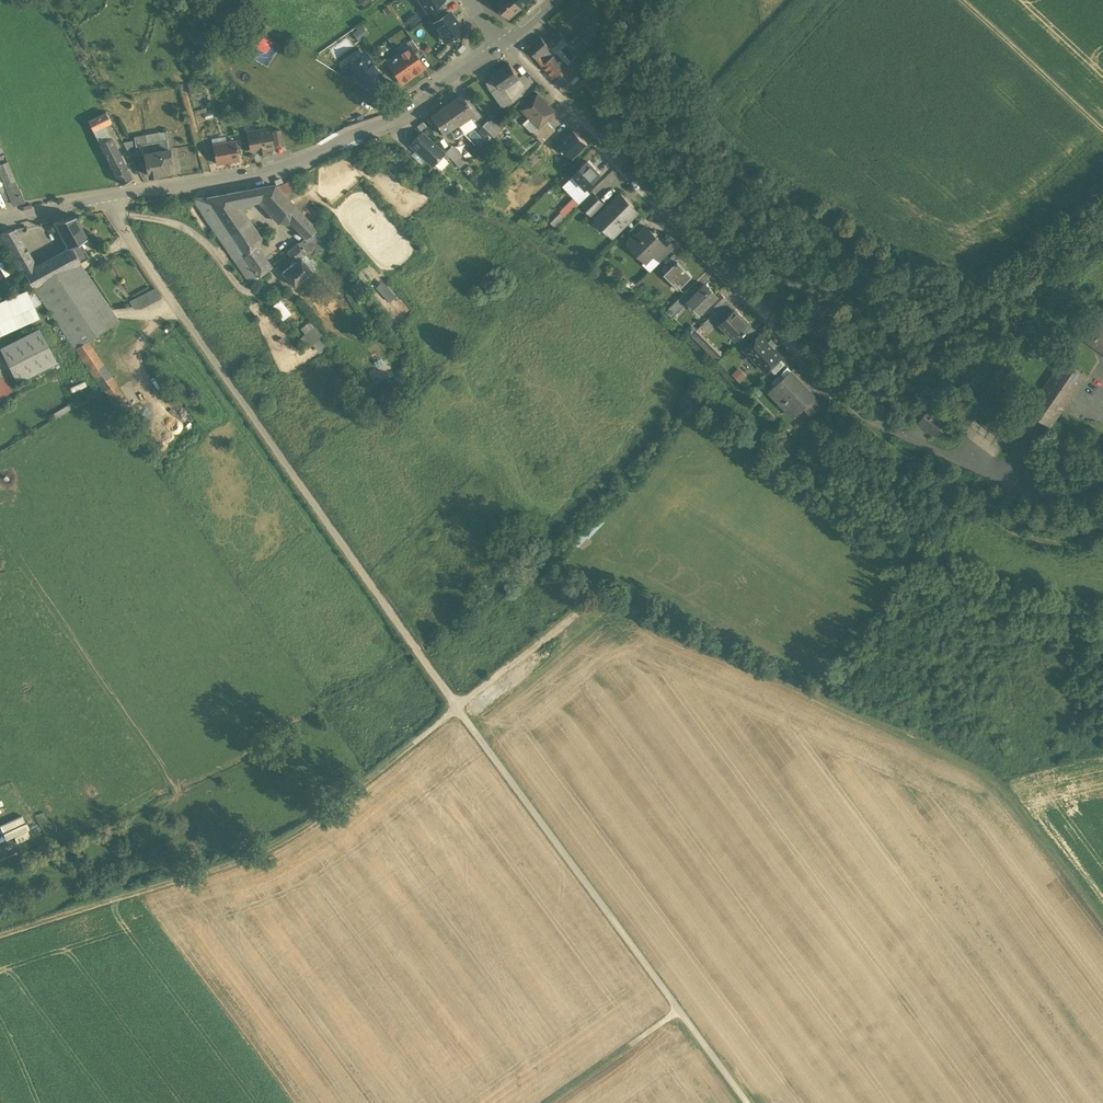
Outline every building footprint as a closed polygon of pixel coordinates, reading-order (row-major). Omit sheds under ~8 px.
[(427,11),(430,9),(440,2),(443,0),(420,0),(427,11)] [(515,0),(500,0),(496,3),(509,18),(522,8),(515,0)] [(434,15),(444,8),(440,2),(430,9),(434,15)] [(434,15),(437,20),(448,13),(444,8),(434,15)] [(437,20),(434,23),(446,41),(457,33),(457,22),(449,12),(448,13),(437,20)] [(545,38),(551,45),(556,41),(551,34),(545,38)] [(542,35),(529,46),(539,57),(545,52),(551,45),(545,38),(542,35)] [(419,50),(412,39),(406,43),(409,47),(414,54),(419,50)] [(586,39),(573,50),(579,56),(592,45),(586,39)] [(557,54),(563,49),(567,45),(562,40),(558,43),(556,41),(551,45),(545,52),(552,59),(557,54)] [(409,47),(398,54),(413,75),(423,67),(414,54),(409,47)] [(573,50),(570,47),(565,52),(564,53),(569,57),(565,62),(568,66),(579,56),(573,50)] [(557,54),(565,62),(569,57),(564,53),(565,52),(563,49),(557,54)] [(552,59),(545,52),(539,57),(546,65),(552,59)] [(384,79),(366,54),(350,66),(359,78),(361,80),(363,81),(365,81),(368,80),(373,87),(384,79)] [(413,75),(398,54),(387,62),(392,69),(402,83),(413,75)] [(552,59),(546,65),(557,76),(568,66),(565,62),(557,54),(552,59)] [(387,62),(385,58),(380,62),(387,73),(392,69),(387,62)] [(510,63),(493,75),(494,77),(502,89),(494,95),(502,107),(514,99),(506,87),(520,77),(510,63)] [(359,78),(350,66),(338,74),(352,83),(359,78)] [(580,77),(568,66),(557,76),(566,86),(572,80),(574,82),(580,77)] [(502,89),(494,77),(486,82),(494,95),(502,89)] [(608,93),(598,83),(592,89),(602,99),(608,93)] [(538,93),(522,109),(531,118),(539,126),(540,127),(547,120),(556,111),(538,93)] [(475,114),(461,95),(445,106),(457,124),(458,125),(470,117),(475,114)] [(445,106),(431,116),(437,126),(438,126),(443,133),(449,128),(450,129),(457,124),(445,106)] [(87,120),(92,129),(103,124),(110,121),(105,111),(87,120)] [(470,117),(458,125),(464,134),(472,128),(474,123),(470,117)] [(489,123),(494,128),(498,123),(494,118),(489,123)] [(525,124),(533,132),(539,126),(531,118),(525,124)] [(547,120),(540,127),(539,126),(533,132),(543,142),(556,130),(547,120)] [(423,121),(417,126),(420,130),(426,126),(423,121)] [(489,123),(487,121),(482,126),(494,138),(499,133),(494,128),(489,123)] [(494,128),(499,133),(504,128),(498,123),(494,128)] [(92,129),(100,142),(111,137),(103,124),(92,129)] [(252,151),(253,154),(273,150),(269,127),(246,131),(250,152),(252,151)] [(272,131),(275,145),(283,144),(280,130),(272,131)] [(167,131),(146,134),(148,143),(168,140),(167,131)] [(444,153),(421,132),(410,145),(433,165),(444,153)] [(574,132),(565,140),(569,144),(564,149),(573,158),(586,145),(574,132)] [(168,140),(148,143),(146,134),(136,135),(137,141),(138,155),(146,154),(150,176),(159,175),(159,173),(169,172),(167,162),(171,161),(168,140)] [(100,142),(109,161),(120,156),(111,137),(100,142)] [(211,137),(204,139),(207,150),(213,149),(212,145),(211,140),(211,137)] [(562,137),(553,145),(560,153),(564,149),(569,144),(565,140),(562,137)] [(137,141),(123,143),(130,156),(138,155),(137,141)] [(235,141),(212,145),(213,149),(216,164),(239,160),(235,141)] [(452,146),(445,152),(454,163),(462,156),(452,146)] [(120,156),(109,161),(113,169),(124,163),(120,156)] [(4,185),(15,180),(7,161),(0,164),(0,177),(4,185)] [(600,174),(588,162),(574,175),(586,188),(600,174)] [(124,163),(113,169),(120,183),(133,177),(126,163),(124,163)] [(15,180),(4,185),(10,197),(14,207),(20,204),(20,205),(21,204),(25,202),(15,180)] [(5,199),(10,197),(4,185),(0,187),(0,190),(5,199)] [(194,201),(238,266),(261,248),(263,238),(243,207),(259,203),(278,224),(289,225),(292,224),(305,214),(278,186),(275,187),(274,186),(247,191),(220,196),(194,201)] [(590,193),(586,188),(552,221),(557,226),(590,193)] [(604,204),(593,193),(582,204),(593,215),(604,204)] [(620,194),(598,216),(605,223),(605,228),(613,236),(638,212),(631,205),(629,205),(625,201),(625,199),(620,194)] [(319,229),(305,214),(292,224),(306,238),(306,239),(317,230),(319,229)] [(75,217),(55,221),(70,250),(73,249),(81,244),(81,243),(87,239),(75,217)] [(647,226),(639,234),(636,234),(630,240),(630,244),(637,252),(641,252),(643,250),(650,257),(653,253),(661,261),(675,247),(666,237),(662,241),(647,226)] [(16,230),(1,233),(24,274),(38,267),(16,230)] [(317,230),(306,239),(319,254),(330,245),(317,230)] [(306,239),(306,238),(299,243),(308,254),(312,259),(319,254),(306,239)] [(81,244),(73,249),(81,264),(89,258),(81,243),(81,244)] [(308,254),(299,243),(288,252),(295,262),(302,257),(303,258),(308,254)] [(261,248),(238,266),(250,284),(273,266),(261,248)] [(24,274),(33,289),(81,264),(73,249),(70,250),(38,267),(24,274)] [(673,251),(664,261),(670,266),(677,259),(679,257),(673,251)] [(302,257),(295,262),(283,273),(295,288),(314,272),(303,258),(302,257)] [(670,266),(664,273),(679,286),(691,273),(677,259),(670,266)] [(74,350),(88,341),(120,321),(81,264),(33,289),(74,350)] [(695,294),(689,301),(700,312),(710,302),(711,301),(717,295),(705,284),(695,294)] [(684,306),(689,301),(695,294),(690,288),(665,312),(671,317),(684,306)] [(155,289),(130,302),(134,309),(142,309),(162,299),(155,289)] [(39,317),(27,290),(0,303),(0,335),(39,317)] [(720,292),(717,295),(717,296),(711,301),(718,309),(727,299),(720,292)] [(721,324),(735,309),(736,308),(727,299),(718,309),(710,316),(716,322),(715,323),(719,326),(721,324)] [(735,309),(721,324),(722,324),(723,323),(732,331),(730,333),(737,340),(751,325),(750,325),(736,310),(735,309)] [(1079,338),(1102,355),(1102,320),(1096,315),(1079,338)] [(715,323),(716,322),(710,316),(698,328),(704,334),(715,323)] [(306,334),(313,344),(322,337),(315,327),(306,334)] [(0,348),(18,382),(57,362),(39,328),(0,348)] [(704,334),(698,328),(692,335),(717,359),(723,353),(704,334)] [(760,335),(745,349),(766,370),(768,368),(779,357),(780,356),(760,335)] [(88,341),(74,350),(119,416),(133,407),(88,341)] [(1024,355),(1031,360),(1039,349),(1032,344),(1024,355)] [(779,357),(768,368),(774,373),(784,363),(779,357)] [(1049,427),(1086,376),(1062,359),(1026,410),(1049,427)] [(739,366),(731,373),(740,382),(747,375),(739,366)] [(814,396),(790,370),(768,390),(792,416),(802,407),(813,397),(814,396)] [(12,390),(0,375),(0,400),(12,390)] [(980,394),(966,413),(1005,442),(1019,423),(980,394)] [(820,405),(813,397),(802,407),(811,415),(820,405)] [(929,402),(915,422),(938,438),(950,418),(929,402)] [(574,541),(581,548),(590,538),(583,531),(574,541)] [(592,582),(586,583),(587,592),(594,591),(592,582)]
